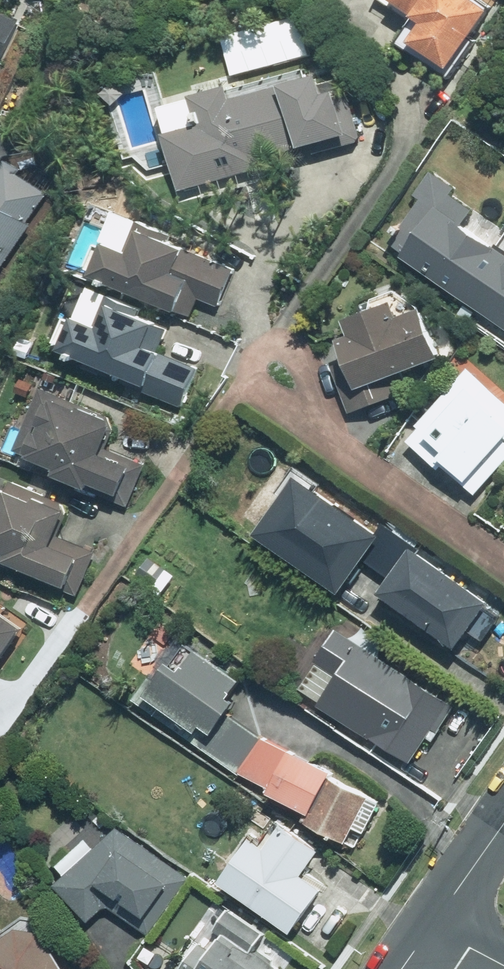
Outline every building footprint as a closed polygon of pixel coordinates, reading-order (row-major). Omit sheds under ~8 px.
[(482,0),(403,0),(431,19),(416,39),(451,66),(494,8),(482,0)] [(0,5),(0,60),(23,17),(0,5)] [(168,132),(181,186),(368,139),(349,65),(198,103),(203,123),(168,132)] [(7,162),(0,172),(0,271),(52,192),(7,162)] [(464,222),(474,208),(453,194),(457,188),(434,172),(419,194),(426,199),(393,247),(503,323),(503,250),(464,222)] [(134,251),(106,240),(94,274),(215,325),(238,268),(144,227),(134,251)] [(98,323),(76,314),(63,346),(186,401),(200,367),(161,349),(172,322),(110,296),(98,323)] [(442,357),(424,304),(341,336),(361,388),(442,357)] [(469,367),(407,435),(442,466),(449,459),(482,488),(503,464),(503,399),(469,367)] [(118,418),(41,388),(19,449),(132,500),(146,466),(105,448),(118,418)] [(383,534),(302,475),(262,530),(343,589),(367,556),(397,577),(385,593),(462,648),(495,602),(390,526),(383,534)] [(80,591),(98,551),(62,535),(73,508),(12,481),(0,508),(0,556),(80,591)] [(0,599),(0,689),(42,628),(0,599)] [(303,692),(413,761),(453,702),(340,631),(303,692)] [(191,638),(151,691),(213,737),(253,685),(191,638)] [(253,835),(221,879),(296,931),(329,887),(306,871),(323,847),(285,822),(267,842),(253,835)] [(159,921),(191,877),(118,825),(60,881),(88,922),(125,897),(159,921)] [(47,930),(16,925),(0,902),(0,968),(76,968),(47,930)] [(181,968),(282,968),(283,968),(215,920),(181,968)]
